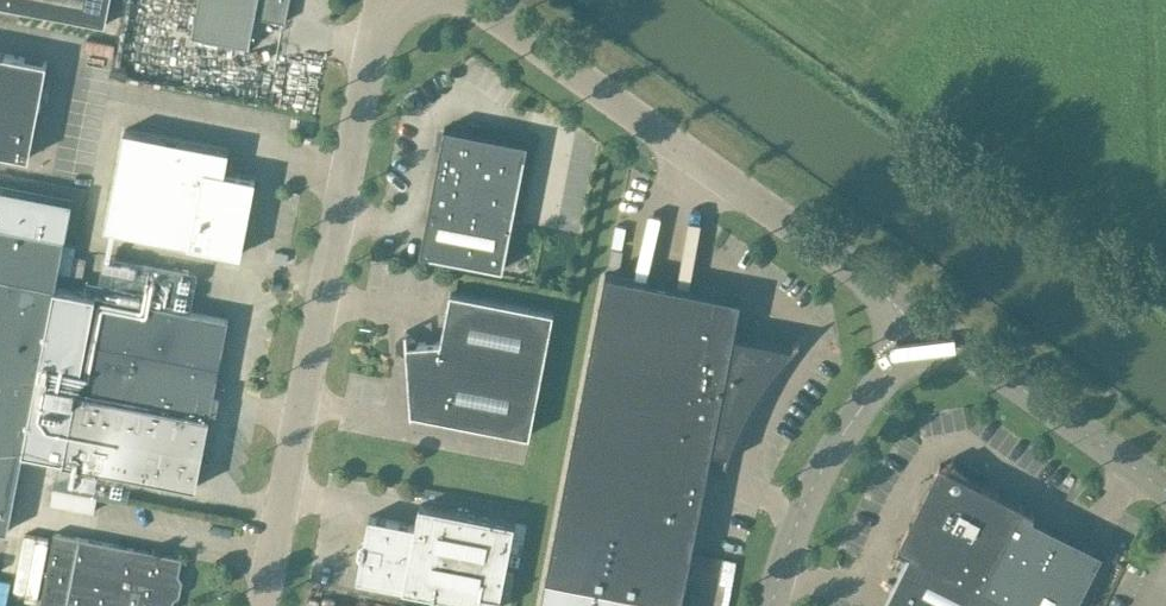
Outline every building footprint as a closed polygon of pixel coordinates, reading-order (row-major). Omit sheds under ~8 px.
[(104,25),(109,0),(0,0),(0,5),(104,25)] [(237,43),(248,45),(255,11),(260,12),(259,16),(285,21),(289,0),(198,0),(191,34),(237,43)] [(28,156),(46,61),(0,52),(0,151),(28,156)] [(444,126),(419,252),(502,267),(527,142),(444,126)] [(104,227),(240,253),(254,178),(224,172),(228,150),(123,129),(104,227)] [(7,530),(14,493),(22,451),(37,454),(63,459),(72,414),(95,294),(68,289),(54,287),(57,272),(70,275),(76,247),(63,245),(64,237),(71,200),(0,187),(0,529),(7,530)] [(277,248),(275,257),(287,260),(289,251),(277,248)] [(540,605),(679,605),(680,602),(702,493),(710,449),(726,452),(723,460),(726,460),(726,458),(729,449),(734,435),(740,423),(746,409),(754,396),(763,381),(774,367),(785,354),(799,340),(798,339),(791,345),(733,334),(740,298),(604,272),(561,493),(546,575),(540,605)] [(410,411),(529,434),(553,311),(450,290),(440,340),(405,343),(410,411)] [(63,459),(63,461),(195,486),(228,318),(95,292),(95,294),(72,414),(63,459)] [(1103,551),(1032,516),(1035,510),(1023,504),(1001,493),(970,478),(971,476),(972,475),(971,474),(955,460),(954,459),(953,460),(947,466),(938,462),(923,493),(895,548),(897,548),(898,547),(907,552),(880,605),(1075,605),(1103,551)] [(53,486),(50,502),(94,511),(97,495),(53,486)] [(402,588),(497,605),(498,605),(514,522),(419,504),(415,524),(368,515),(364,538),(360,541),(358,551),(360,555),(356,579),(402,587),(402,588)] [(181,557),(78,537),(55,532),(41,605),(172,605),(181,557)]
